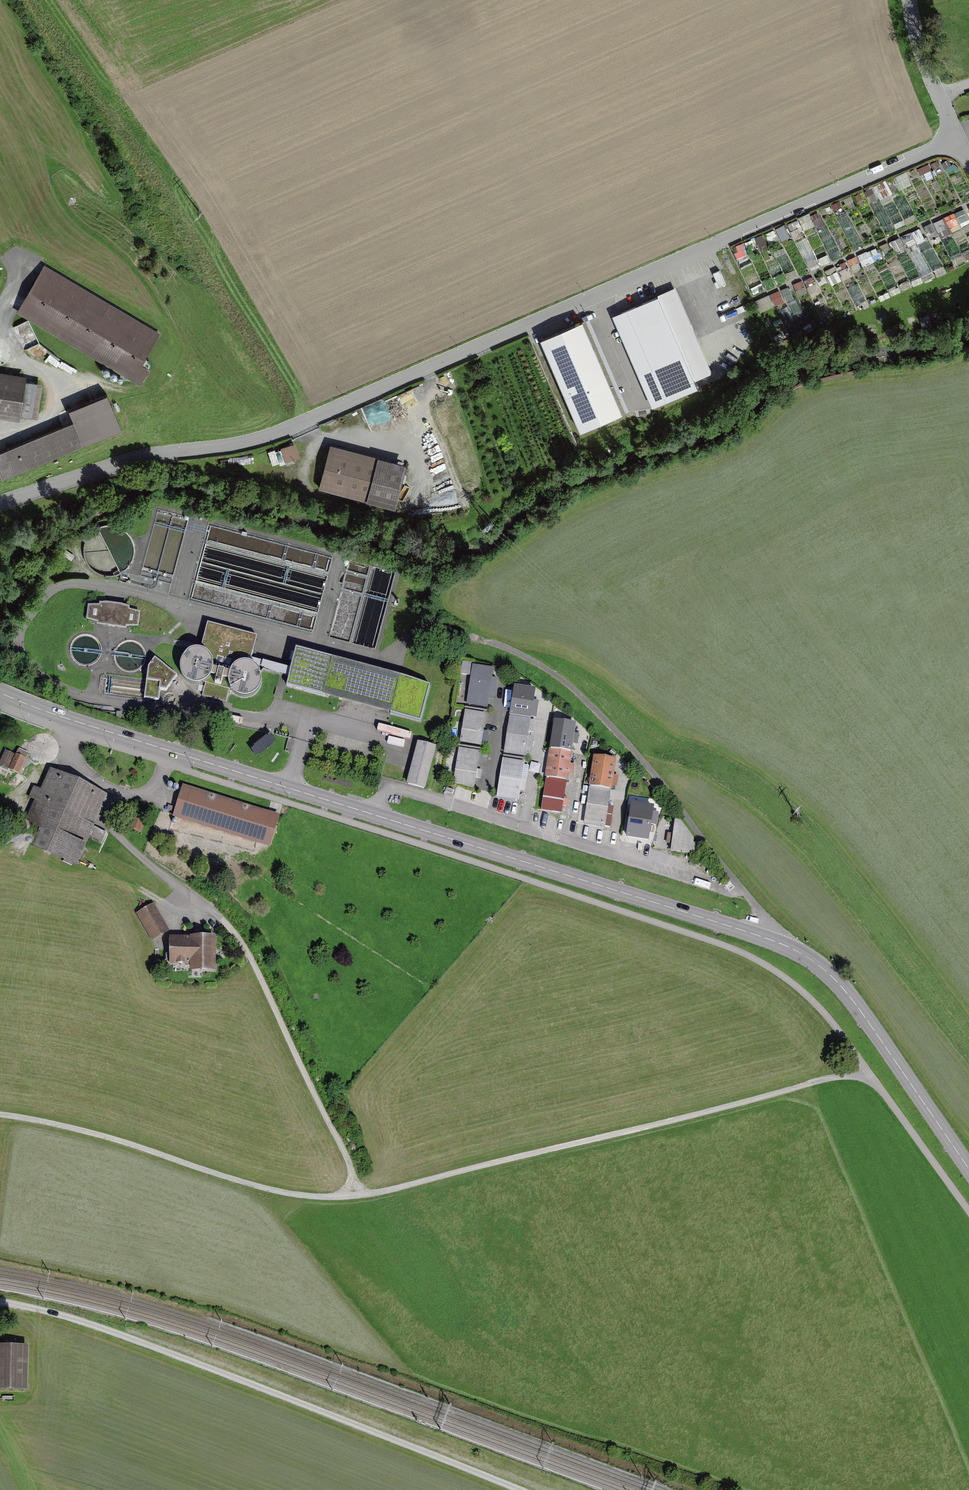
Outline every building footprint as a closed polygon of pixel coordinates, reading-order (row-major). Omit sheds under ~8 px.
[(934,222),(940,237),(968,224),(968,218),(965,209),(934,222)] [(799,219),(806,230),(815,226),(809,214),(799,219)] [(792,237),(787,226),(778,230),(783,241),(792,237)] [(810,268),(818,264),(806,238),(798,242),(810,268)] [(161,333),(44,264),(16,311),(140,385),(150,368),(142,363),(161,333)] [(658,295),(695,380),(713,372),(676,287),(658,295)] [(790,288),(756,299),(760,311),(794,301),(790,288)] [(618,312),(612,315),(652,406),(698,386),(695,380),(658,295),(618,312)] [(589,317),(583,319),(622,412),(629,409),(589,317)] [(583,319),(540,337),(580,430),(622,412),(583,319)] [(20,420),(21,415),(38,417),(43,383),(26,380),(27,375),(0,370),(0,417),(20,420)] [(107,393),(69,409),(74,421),(84,445),(122,429),(107,393)] [(0,451),(0,474),(2,479),(84,445),(74,421),(0,451)] [(406,463),(330,443),(319,488),(395,508),(406,463)] [(298,447),(283,448),(284,462),(299,461),(298,447)] [(205,529),(205,518),(190,518),(191,529),(205,529)] [(100,605),(88,605),(86,619),(97,622),(97,625),(127,629),(127,626),(138,626),(140,612),(129,609),(130,607),(100,603),(100,605)] [(257,636),(207,624),(201,652),(207,655),(211,660),(212,665),(212,671),(210,676),(216,678),(214,685),(206,682),(202,696),(227,703),(230,689),(221,687),(223,680),(229,682),(229,676),(232,670),(237,666),(243,664),(250,665),(255,668),(259,673),(263,669),(289,677),(286,685),(421,722),(430,685),(296,649),(291,669),(251,659),(257,636)] [(200,683),(205,680),(210,676),(212,671),(212,665),(211,660),(207,655),(201,652),(195,652),(189,653),(184,657),(181,663),(181,669),(183,675),(187,680),(193,683),(200,683)] [(178,676),(155,658),(148,667),(144,699),(159,701),(160,690),(166,690),(178,676)] [(248,696),(254,693),(258,689),(260,684),(260,678),(259,673),(255,668),(250,665),(243,664),(237,666),(232,670),(229,676),(229,682),(231,688),(235,693),(241,696),(248,696)] [(496,670),(474,667),(468,702),(490,705),(496,670)] [(488,713),(466,710),(460,745),(483,748),(488,713)] [(533,719),(510,716),(504,754),(526,757),(533,719)] [(434,746),(417,742),(409,779),(426,782),(434,746)] [(549,747),(540,808),(562,812),(571,751),(549,747)] [(5,750),(0,762),(0,765),(19,774),(28,753),(18,749),(15,755),(5,750)] [(481,752),(459,749),(454,784),(476,787),(481,752)] [(595,753),(584,822),(605,825),(616,757),(595,753)] [(526,762),(504,758),(498,796),(520,800),(526,762)] [(109,795),(50,769),(41,790),(34,786),(28,798),(35,801),(25,821),(39,828),(31,845),(76,866),(109,795)] [(280,816),(183,785),(172,817),(270,848),(280,816)] [(144,822),(134,817),(129,827),(140,832),(144,822)] [(681,821),(676,820),(673,852),(697,856),(698,845),(681,821)] [(154,903),(136,913),(152,941),(170,931),(154,903)] [(216,936),(169,936),(169,965),(190,965),(190,972),(216,972),(216,936)] [(393,1259),(397,1253),(383,1243),(379,1249),(393,1259)] [(0,1345),(0,1390),(27,1391),(28,1346),(0,1345)]
